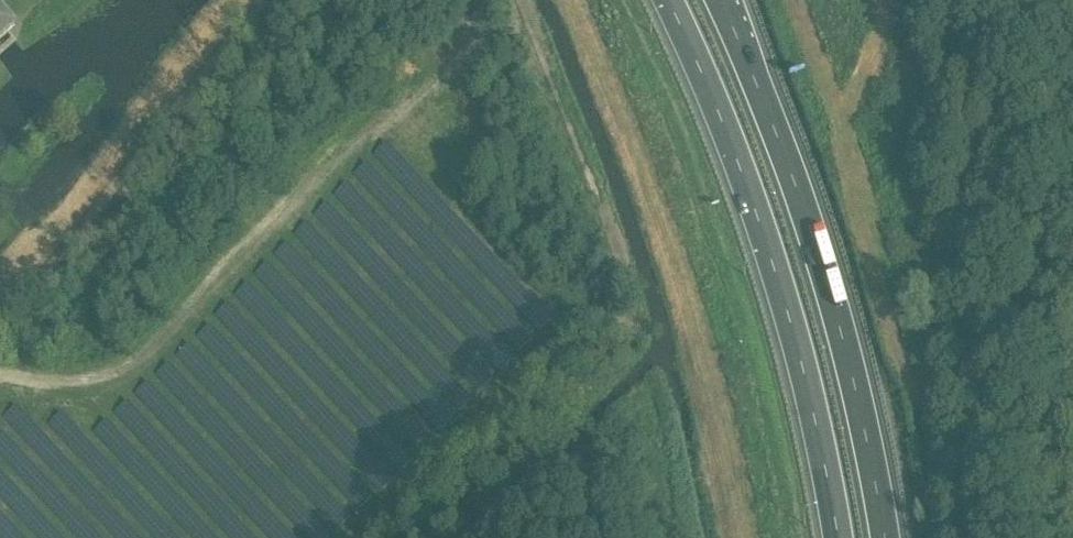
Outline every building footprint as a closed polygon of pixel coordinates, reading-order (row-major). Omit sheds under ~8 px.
[(15,25),(0,8),(0,39),(15,25)]
